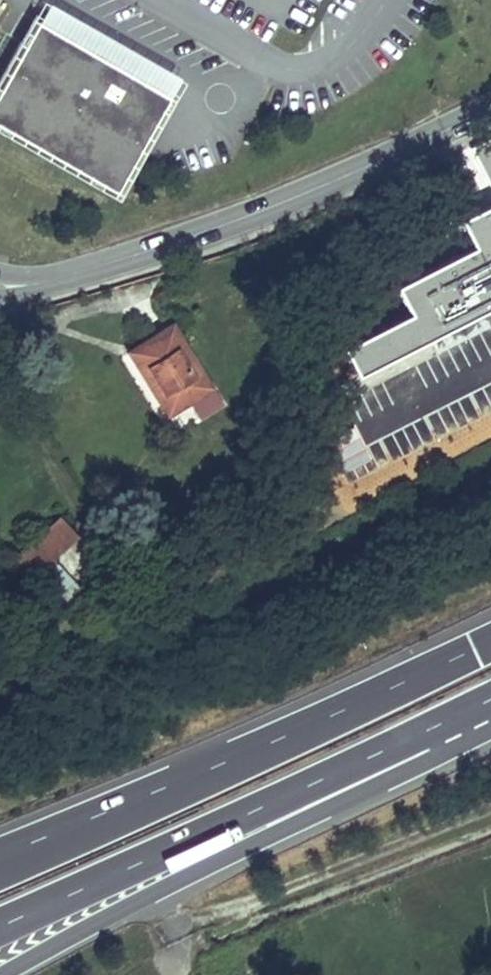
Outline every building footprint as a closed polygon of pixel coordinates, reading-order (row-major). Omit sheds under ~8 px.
[(36,24),(24,46),(6,35),(0,45),(0,73),(6,77),(0,87),(0,130),(112,195),(167,100),(36,24)] [(152,339),(163,356),(140,370),(167,415),(187,402),(198,420),(220,406),(172,327),(152,339)] [(163,356),(152,339),(129,353),(140,370),(163,356)] [(77,536),(60,518),(15,560),(32,578),(27,583),(54,610),(78,587),(52,560),(77,536)]
